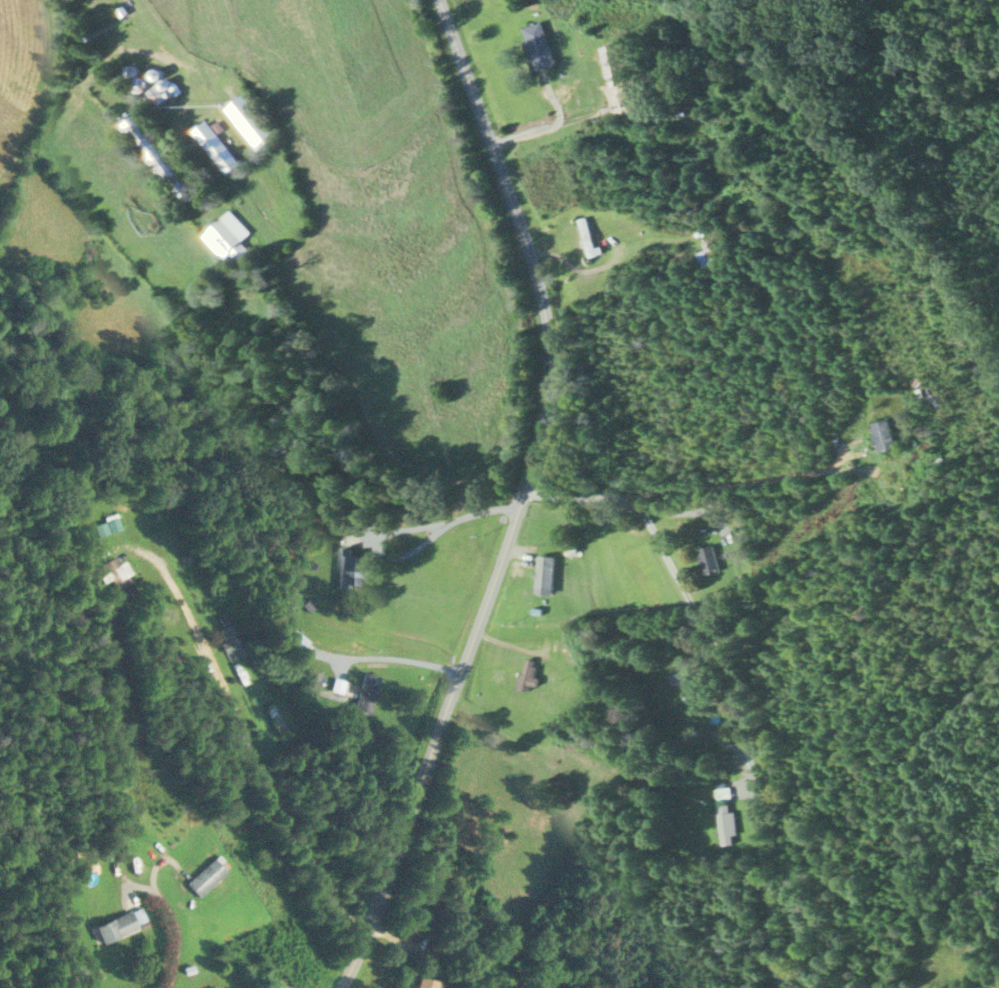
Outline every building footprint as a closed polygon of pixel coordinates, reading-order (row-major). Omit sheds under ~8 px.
[(554,64),(541,22),(520,28),(533,70),(554,64)] [(629,73),(625,43),(599,46),(603,76),(629,73)] [(125,74),(134,78),(138,70),(129,65),(125,74)] [(277,134),(246,90),(223,107),(254,150),(277,134)] [(137,110),(120,121),(178,208),(195,197),(137,110)] [(225,174),(239,163),(205,119),(191,130),(225,174)] [(220,256),(228,248),(244,265),(255,255),(240,239),(249,231),(229,209),(200,235),(220,256)] [(597,253),(584,215),(576,219),(589,256),(597,253)] [(716,265),(709,239),(702,241),(704,248),(696,251),(701,269),(716,265)] [(879,449),(897,446),(892,418),(874,421),(879,449)] [(96,558),(103,555),(93,533),(86,536),(96,558)] [(706,573),(720,570),(713,544),(700,547),(706,573)] [(351,546),(340,546),(340,585),(358,585),(358,577),(368,577),(368,562),(360,562),(360,554),(351,554),(351,546)] [(535,593),(553,593),(553,555),(535,555),(535,593)] [(233,621),(227,624),(224,617),(216,621),(213,613),(203,617),(209,630),(217,626),(232,660),(247,653),(233,621)] [(536,658),(520,658),(520,689),(536,689),(536,658)] [(305,682),(317,686),(321,674),(309,670),(305,682)] [(356,709),(372,712),(379,675),(363,672),(356,709)] [(732,843),(728,802),(718,803),(723,844),(732,843)] [(187,883),(200,897),(233,868),(220,854),(187,883)] [(95,927),(103,943),(148,923),(140,906),(95,927)] [(438,980),(419,976),(416,987),(436,987),(438,980)]
